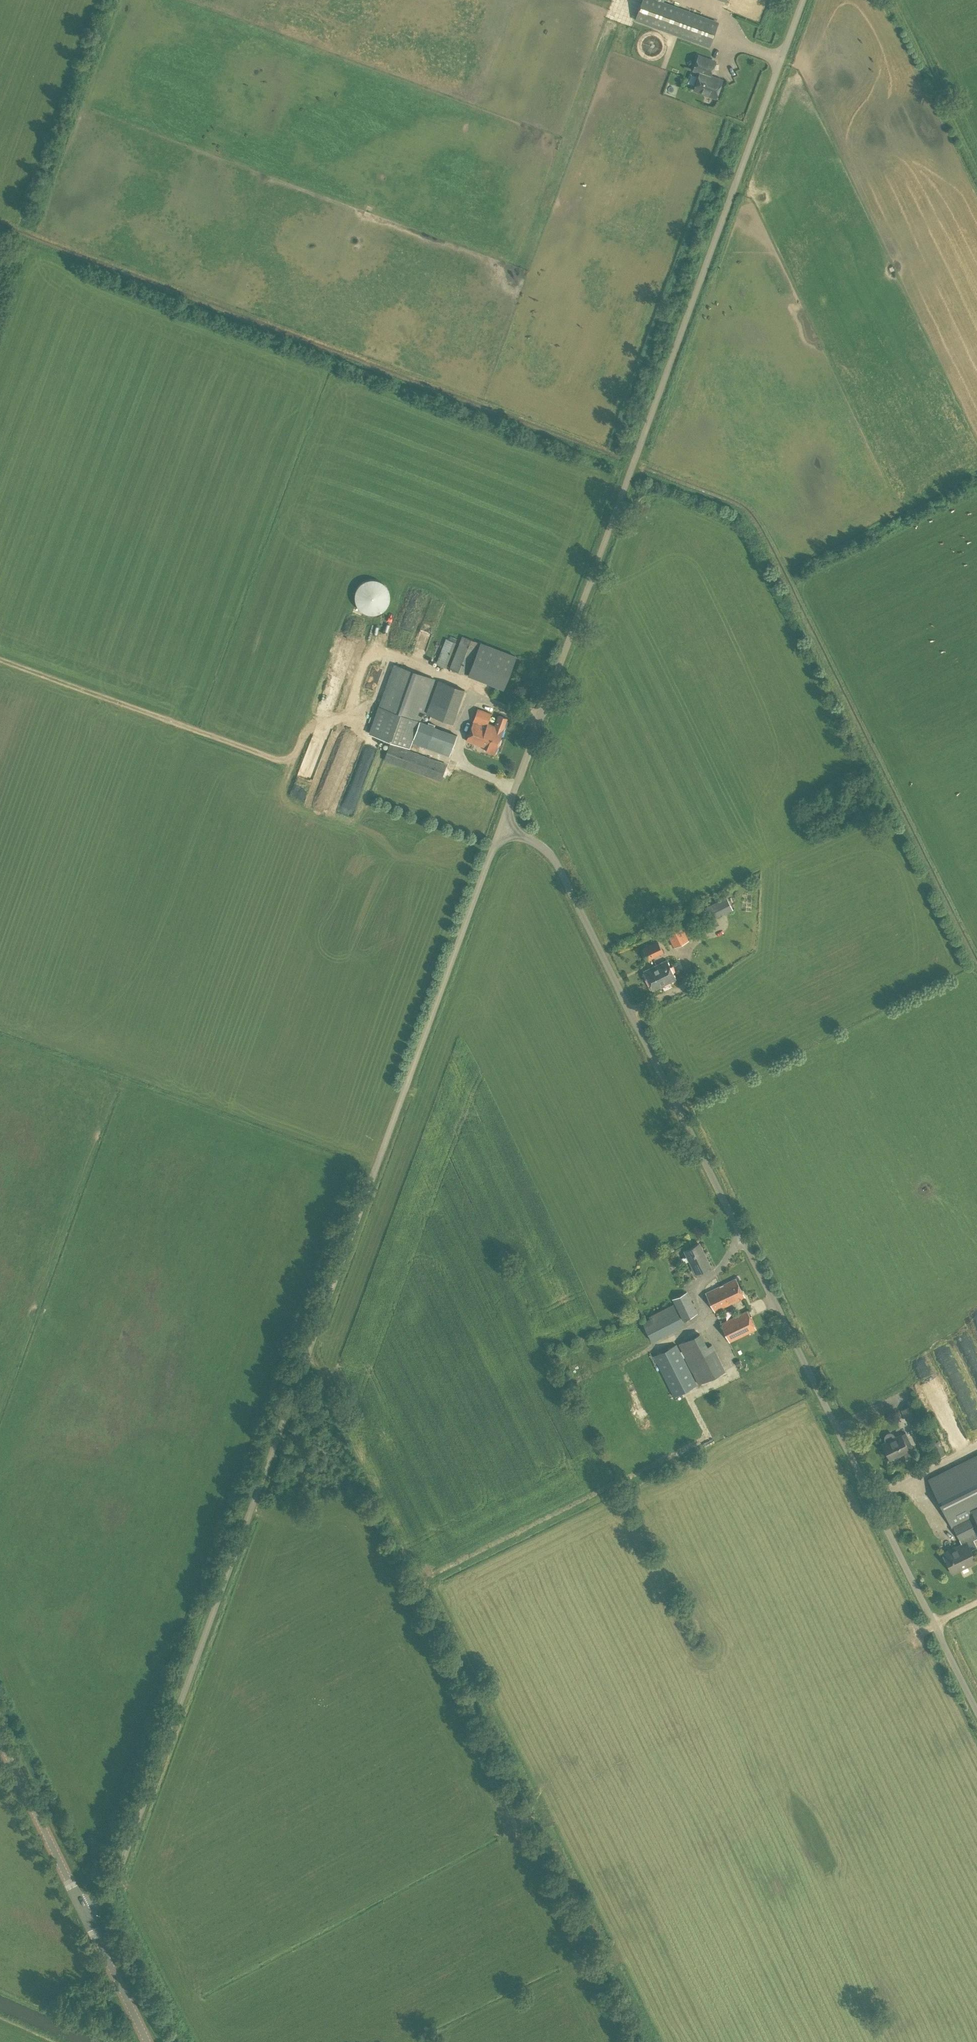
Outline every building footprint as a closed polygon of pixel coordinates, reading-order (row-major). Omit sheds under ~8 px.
[(635,19),(709,46),(718,22),(658,0),(642,0),(635,19)] [(716,98),(722,80),(710,75),(715,61),(698,55),(693,70),(700,72),(694,89),(716,98)] [(413,594),(407,612),(417,616),(423,598),(413,594)] [(455,642),(457,638),(452,636),(451,639),(446,638),(436,664),(446,667),(456,642),(455,642)] [(459,643),(450,668),(467,675),(477,650),(480,643),(462,636),(459,643)] [(450,755),(457,734),(420,721),(435,678),(394,663),(369,733),(410,748),(412,742),(450,755)] [(453,723),(465,689),(438,680),(426,713),(453,723)] [(478,708),(473,722),(466,740),(487,748),(486,751),(494,754),(503,728),(507,718),(499,715),(495,726),(488,723),(492,712),(478,708)] [(314,733),(301,769),(317,775),(330,739),(314,733)] [(447,765),(389,744),(380,767),(439,788),(447,765)] [(328,777),(319,805),(331,809),(340,781),(328,777)] [(299,781),(296,796),(309,799),(312,784),(299,781)] [(711,920),(733,909),(726,895),(705,906),(711,920)] [(720,926),(723,933),(734,928),(731,921),(720,926)] [(682,927),(680,922),(665,929),(674,947),(688,940),(697,936),(691,923),(682,927)] [(647,960),(663,952),(658,941),(642,949),(647,960)] [(653,990),(676,979),(667,959),(643,971),(653,990)] [(695,1272),(710,1265),(699,1243),(684,1250),(695,1272)] [(714,1311),(745,1296),(736,1278),(705,1293),(714,1311)] [(683,1320),(697,1313),(687,1291),(672,1298),(683,1320)] [(757,1314),(769,1307),(765,1299),(752,1306),(757,1314)] [(673,1303),(642,1319),(652,1342),(684,1325),(673,1303)] [(729,1341),(756,1328),(747,1310),(720,1323),(729,1341)] [(706,1347),(699,1333),(679,1343),(682,1351),(680,1352),(676,1344),(654,1356),(674,1396),(696,1384),(683,1357),(685,1356),(699,1384),(725,1371),(712,1344),(706,1347)] [(946,1394),(930,1361),(916,1368),(931,1401),(946,1394)] [(964,1407),(976,1437),(976,1401),(964,1371),(950,1377),(964,1407)] [(907,1416),(917,1415),(916,1403),(905,1404),(907,1416)] [(885,1439),(886,1442),(882,1443),(890,1458),(903,1452),(906,1458),(914,1454),(911,1447),(908,1449),(901,1434),(896,1437),(894,1434),(893,1433),(891,1432),(888,1432),(886,1433),(885,1435),(884,1437),(885,1439)] [(945,1453),(938,1440),(932,1442),(939,1456),(945,1453)] [(962,1543),(943,1553),(952,1571),(960,1567),(961,1568),(976,1561),(970,1549),(976,1546),(972,1539),(976,1537),(976,1535),(968,1518),(974,1515),(976,1521),(976,1455),(928,1479),(952,1526),(953,1525),(962,1543)]
